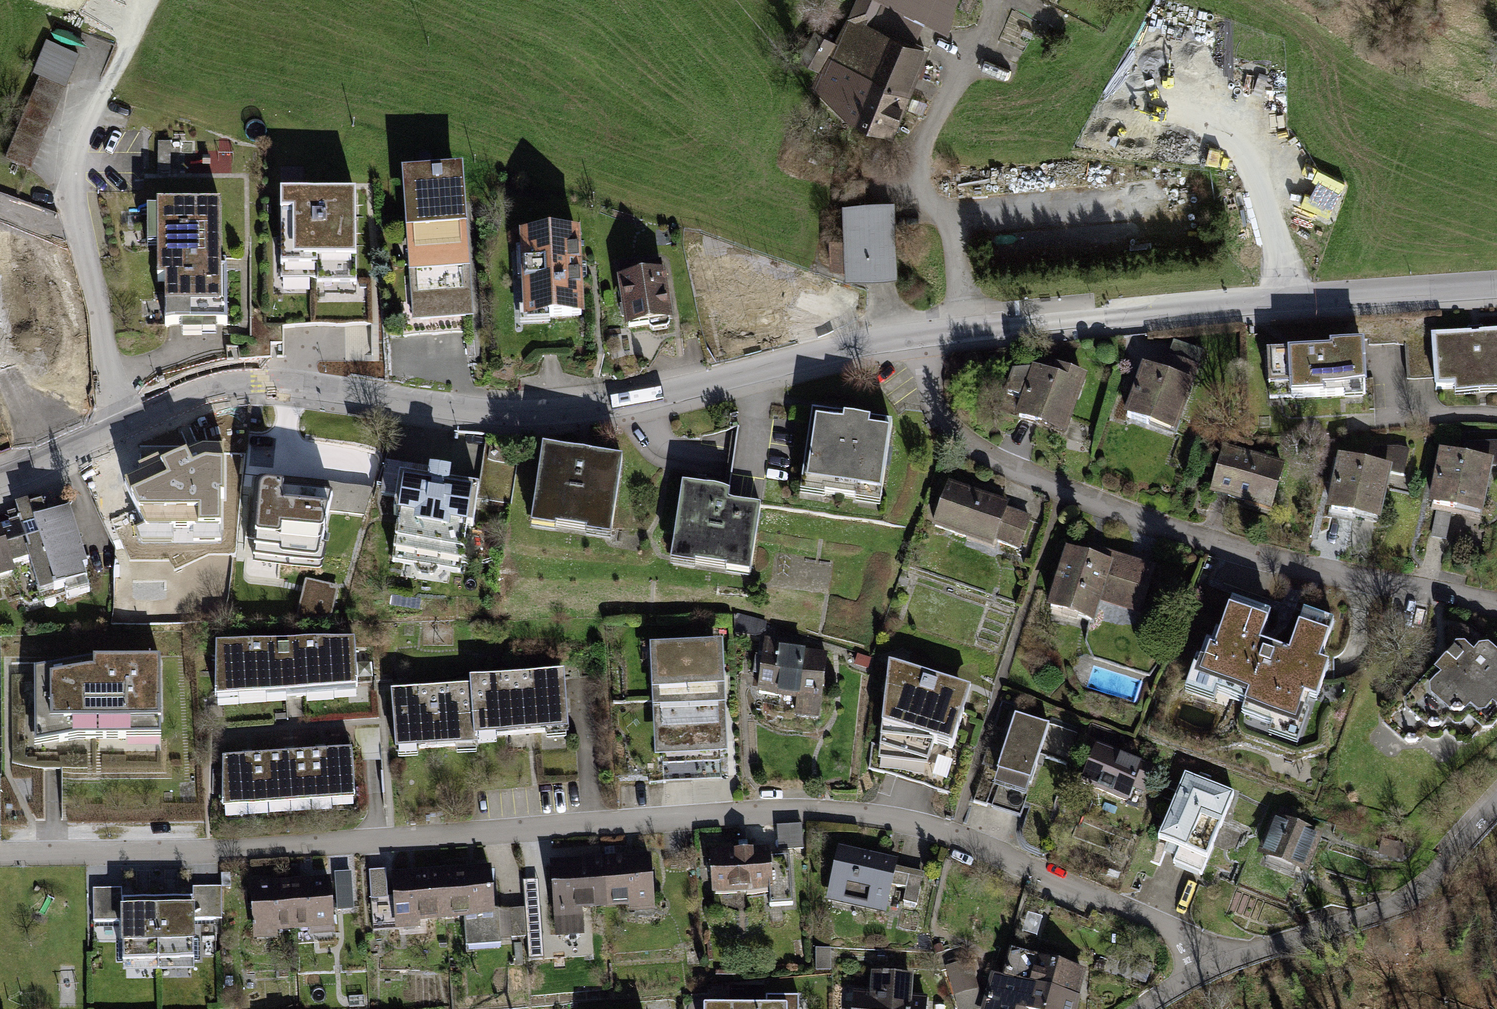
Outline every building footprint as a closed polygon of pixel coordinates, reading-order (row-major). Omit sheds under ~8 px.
[(947,35),(962,0),(865,0),(947,35)] [(925,52),(851,19),(828,69),(857,82),(843,113),(888,133),(925,52)] [(49,39),(0,159),(0,161),(28,172),(78,51),(49,39)] [(164,164),(175,163),(171,138),(161,139),(164,164)] [(391,235),(458,229),(454,178),(387,183),(391,235)] [(837,181),(841,276),(894,274),(891,203),(865,204),(864,180),(837,181)] [(357,194),(283,195),(284,259),(357,258),(357,194)] [(221,206),(154,206),(153,332),(220,333),(221,206)] [(395,283),(462,277),(458,229),(391,235),(395,283)] [(578,240),(513,240),(514,327),(579,327),(578,240)] [(661,262),(610,272),(622,332),(673,322),(661,262)] [(395,283),(399,329),(467,323),(462,277),(395,283)] [(19,343),(0,280),(0,348),(19,343)] [(1432,337),(1435,392),(1455,390),(1456,401),(1496,398),(1496,333),(1432,337)] [(1329,353),(1289,354),(1290,389),(1290,400),(1367,397),(1365,345),(1329,346),(1329,353)] [(1290,389),(1289,354),(1264,355),(1265,390),(1290,389)] [(1190,388),(1143,370),(1124,420),(1171,438),(1190,388)] [(1082,379),(1028,374),(1007,422),(1052,442),(1082,379)] [(894,434),(817,423),(805,502),(882,514),(894,434)] [(224,489),(223,446),(203,447),(126,481),(147,528),(194,527),(195,541),(220,540),(219,489),(224,489)] [(1278,466),(1219,447),(1204,495),(1263,515),(1278,466)] [(1487,465),(1437,453),(1424,507),(1475,519),(1487,465)] [(544,455),(532,538),(611,549),(623,467),(544,455)] [(1390,473),(1336,457),(1318,514),(1373,531),(1390,473)] [(488,491),(513,495),(518,464),(494,459),(488,491)] [(399,526),(395,566),(461,574),(465,538),(474,539),(480,491),(453,488),(454,481),(431,478),(430,486),(398,482),(393,525),(399,526)] [(1010,506),(952,487),(937,533),(995,552),(997,546),(1023,554),(1034,521),(1008,512),(1010,506)] [(264,493),(261,496),(256,554),(318,560),(332,498),(268,491),(264,493)] [(730,501),(682,492),(668,568),(747,583),(759,516),(728,511),(730,501)] [(23,607),(91,589),(71,513),(50,519),(3,531),(16,579),(23,607)] [(3,531),(0,532),(0,583),(16,579),(3,531)] [(1110,566),(1070,554),(1050,615),(1097,630),(1104,607),(1144,619),(1159,571),(1113,556),(1110,566)] [(304,610),(338,612),(340,582),(305,580),(304,610)] [(1233,604),(1203,689),(1252,706),(1248,718),(1300,737),(1310,707),(1321,711),(1335,672),(1325,669),(1339,628),(1306,617),(1291,658),(1265,649),(1276,619),(1233,604)] [(724,642),(649,645),(651,712),(727,709),(724,642)] [(355,646),(215,651),(217,710),(357,705),(355,646)] [(1469,651),(1460,649),(1452,657),(1453,666),(1458,671),(1432,698),(1433,706),(1459,727),(1470,725),(1475,718),(1493,731),(1496,727),(1496,655),(1492,651),(1482,652),(1476,657),(1469,651)] [(829,660),(761,652),(755,700),(823,709),(829,660)] [(39,666),(40,732),(154,729),(153,663),(39,666)] [(470,698),(474,750),(566,744),(562,681),(469,687),(470,698)] [(952,699),(889,686),(879,733),(942,746),(952,699)] [(474,750),(470,698),(395,701),(397,760),(474,757),(474,750)] [(727,709),(651,712),(654,767),(730,764),(727,709)] [(1052,733),(1016,722),(989,809),(1025,820),(1052,733)] [(1154,771),(1100,748),(1083,789),(1137,811),(1154,771)] [(353,757),(309,759),(312,814),(356,811),(353,757)] [(309,759),(266,761),(269,816),(312,814),(309,759)] [(269,816),(266,761),(220,763),(223,818),(269,816)] [(1238,799),(1188,781),(1160,854),(1212,870),(1238,799)] [(1325,838),(1278,820),(1261,865),(1308,883),(1325,838)] [(780,846),(807,846),(807,822),(781,822),(780,846)] [(902,861),(841,849),(829,906),(889,918),(891,906),(918,911),(926,874),(900,869),(902,861)] [(781,851),(713,853),(714,906),(783,904),(781,851)] [(649,861),(602,864),(605,910),(653,907),(649,861)] [(605,910),(602,864),(545,868),(548,914),(605,910)] [(358,906),(356,866),(337,867),(338,906),(358,906)] [(493,876),(442,878),(445,927),(495,925),(493,876)] [(445,927),(442,878),(385,881),(386,929),(445,927)] [(334,884),(290,885),(291,939),(335,938),(334,884)] [(290,885),(246,886),(247,940),(291,939),(290,885)] [(190,894),(154,896),(157,969),(193,967),(190,894)] [(116,970),(157,969),(154,896),(113,897),(116,970)] [(999,989),(1067,1008),(1077,1008),(1085,981),(1008,959),(999,989)] [(857,995),(856,1008),(927,1008),(928,1000),(915,999),(916,980),(872,978),(871,996),(857,995)] [(999,989),(991,987),(985,1008),(1067,1008),(999,989)]
